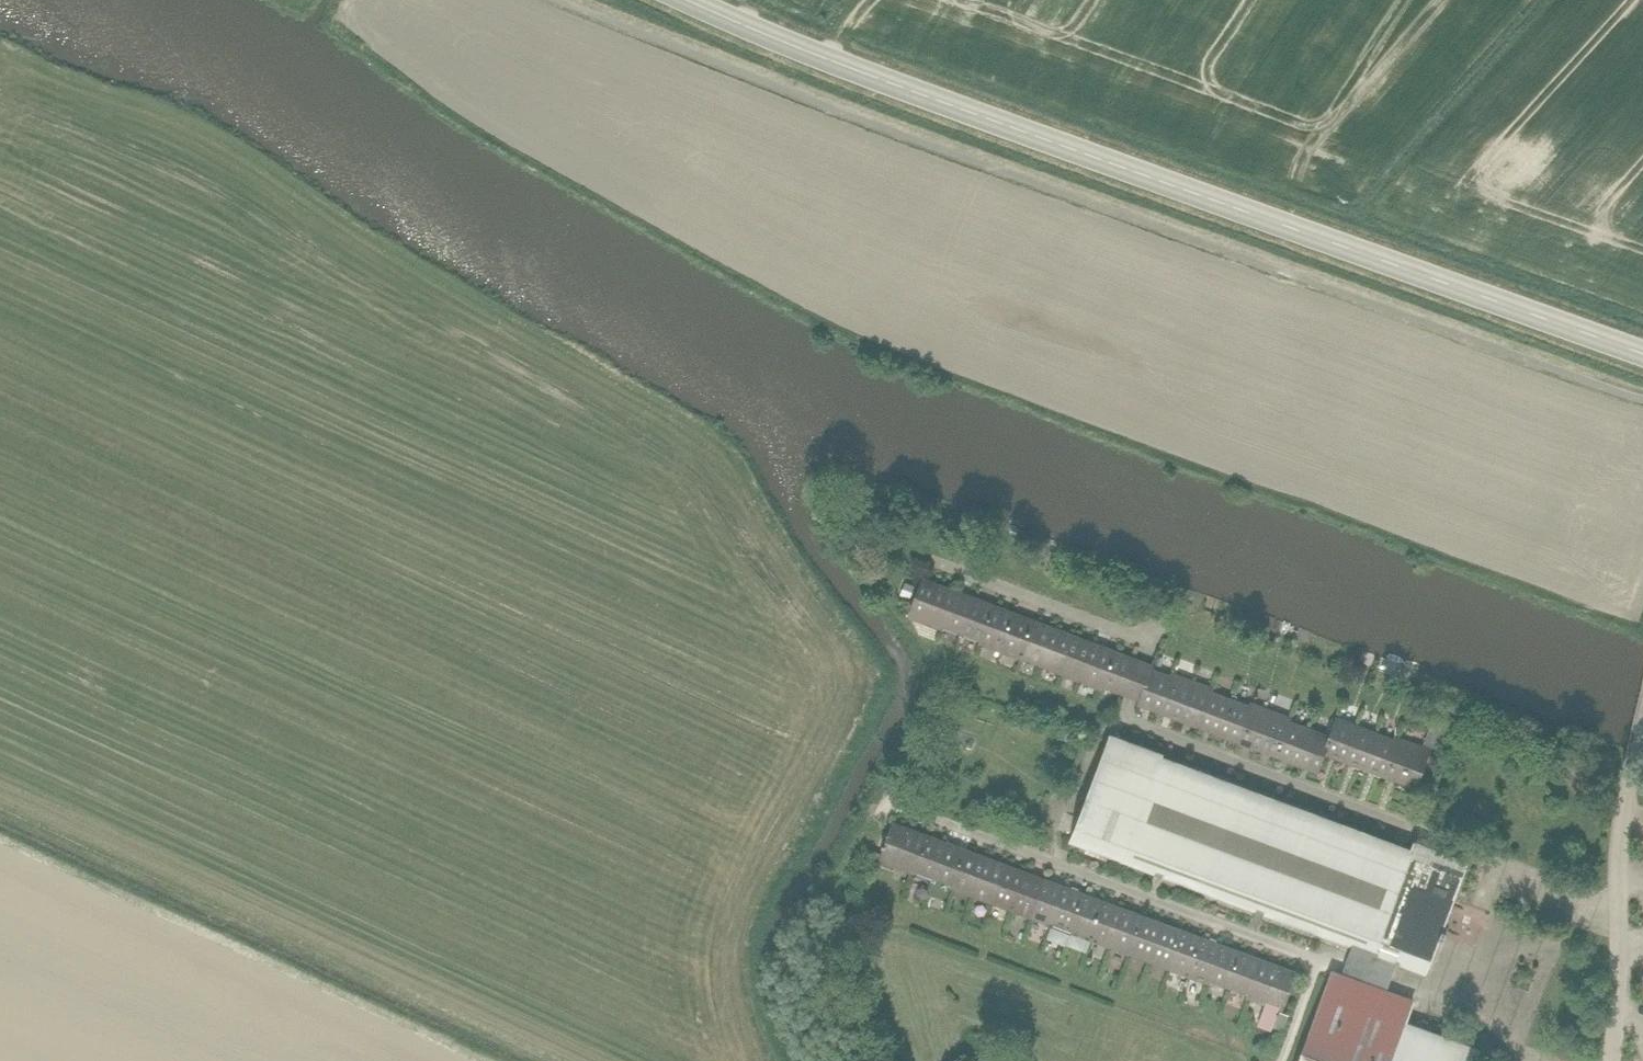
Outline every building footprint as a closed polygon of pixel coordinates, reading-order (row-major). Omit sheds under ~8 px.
[(1308,729),(901,575),(887,612),(1300,770),(1306,756),(1401,787),(1415,747),(1315,716),(1308,729)] [(1384,849),(1096,741),(1065,823),(1342,927),(1330,961),(1359,972),(1365,955),(1412,973),(1458,852),(1392,828),(1384,849)] [(1264,1006),(1278,967),(869,817),(854,855),(1264,1006)] [(1311,963),(1275,1060),(1453,1060),(1459,1045),(1387,1018),(1396,994),(1311,963)]
